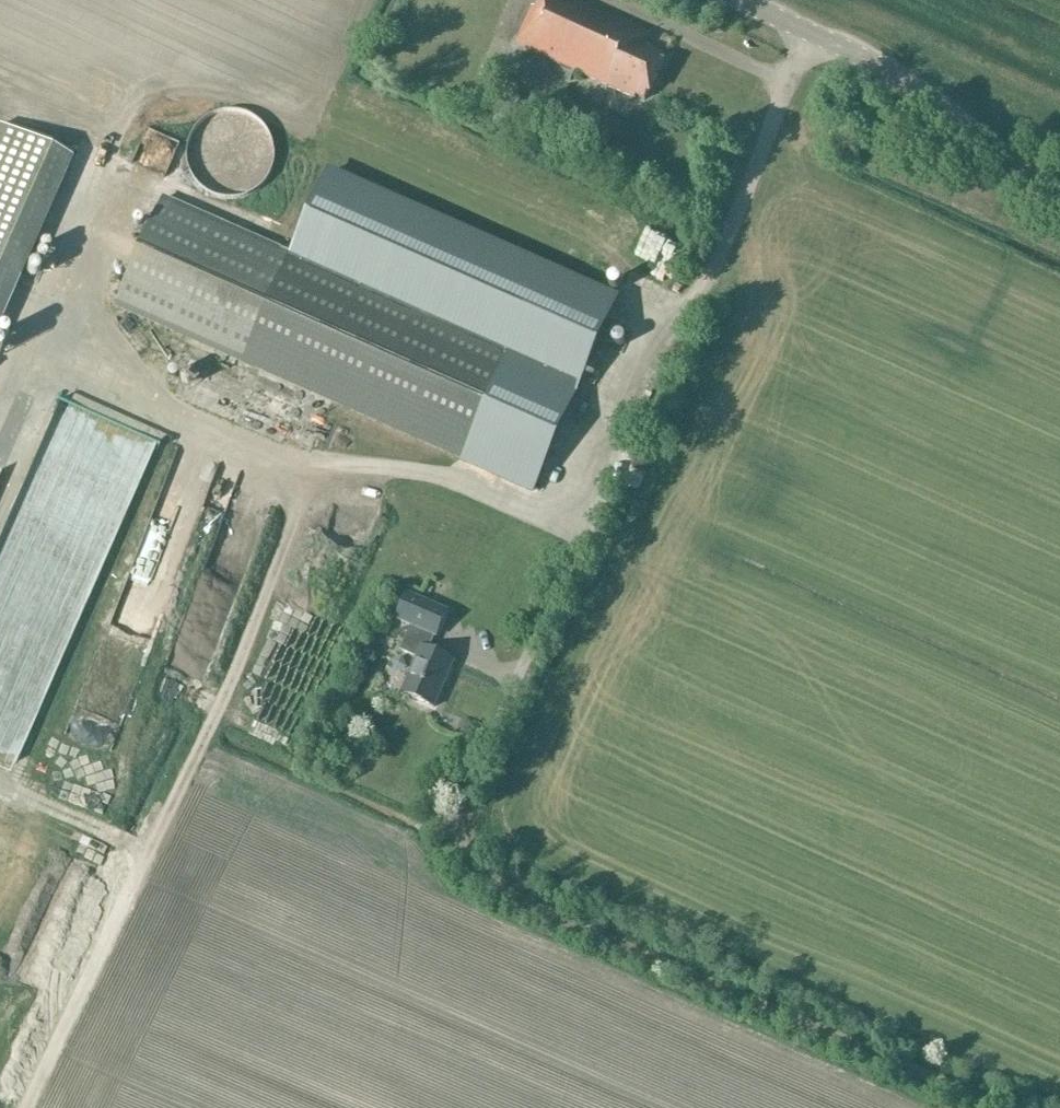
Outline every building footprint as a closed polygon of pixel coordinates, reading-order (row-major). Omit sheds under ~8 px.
[(623,94),(635,99),(637,96),(645,100),(665,56),(645,47),(651,35),(573,0),(541,0),(539,4),(535,3),(516,45),(623,94)] [(243,116),(230,114),(217,115),(204,122),(193,133),(187,148),(186,163),(189,176),(196,187),(207,196),(221,201),(237,201),(252,196),(263,187),(270,177),(274,164),(273,148),(267,134),(256,122),(243,116)] [(73,159),(0,127),(0,326),(73,159)] [(596,152),(599,147),(593,144),(590,150),(596,152)] [(286,253),(165,200),(117,306),(251,366),(243,382),(191,359),(174,397),(282,445),(299,407),(286,401),(293,385),(518,486),(602,298),(322,172),(286,253)] [(403,694),(434,708),(455,662),(429,651),(436,636),(437,636),(448,612),(408,595),(397,619),(412,625),(401,651),(418,658),(403,694)]
